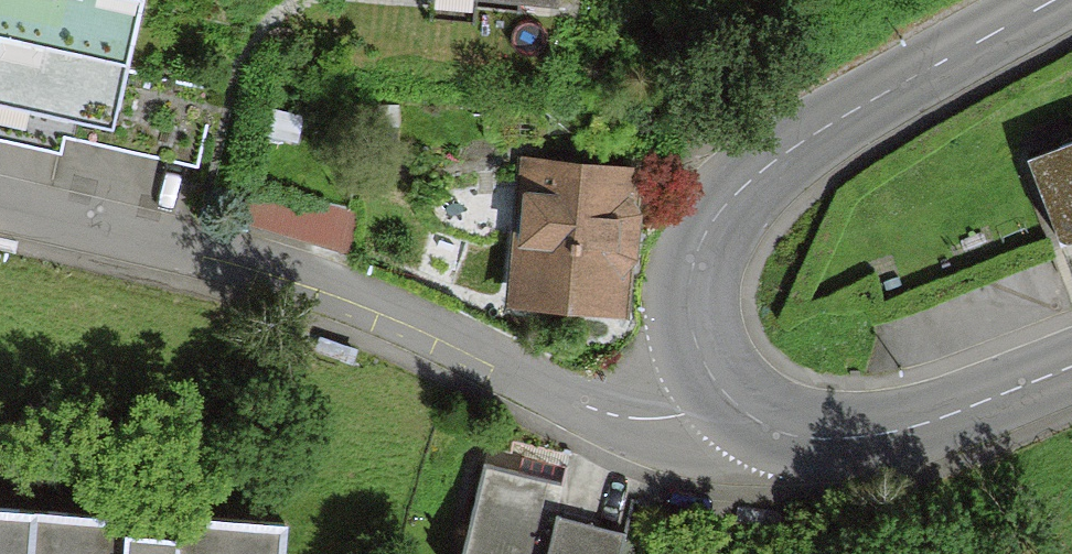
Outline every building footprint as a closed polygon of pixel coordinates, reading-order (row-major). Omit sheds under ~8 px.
[(129,67),(144,0),(0,0),(0,38),(129,67)] [(108,160),(129,67),(0,38),(0,136),(108,160)] [(1036,168),(1069,255),(1071,254),(1071,154),(1036,168)] [(631,179),(530,170),(517,298),(619,308),(631,179)] [(464,553),(624,553),(627,544),(553,522),(564,487),(490,466),(464,553)] [(31,516),(0,514),(0,553),(29,553),(31,516)] [(31,516),(29,553),(281,553),(283,532),(176,525),(175,544),(130,541),(131,522),(31,516)]
